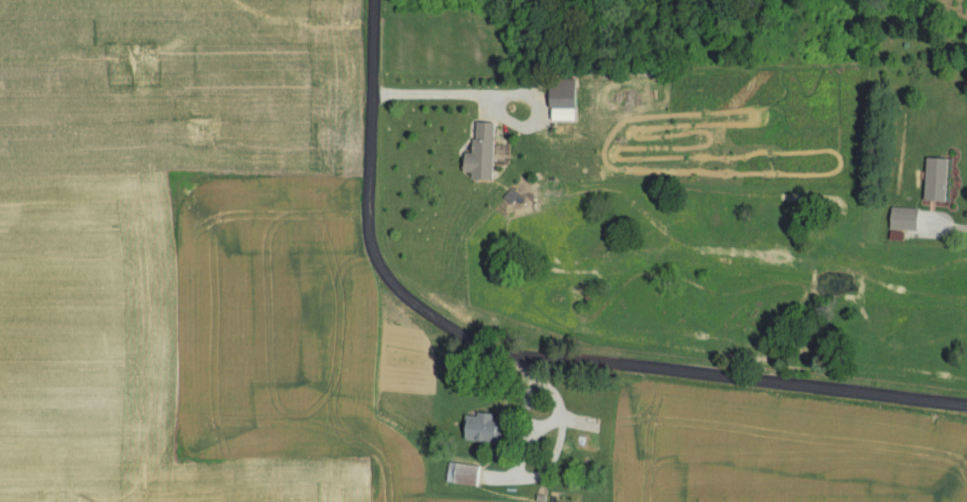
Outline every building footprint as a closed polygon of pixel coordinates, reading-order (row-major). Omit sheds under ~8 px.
[(576,110),(576,90),(546,90),(546,110),(576,110)] [(494,124),(467,123),(466,173),(468,173),(468,181),(492,182),(494,124)] [(946,160),(923,160),(923,203),(946,203),(946,160)] [(915,210),(888,210),(888,232),(915,232),(915,210)]
